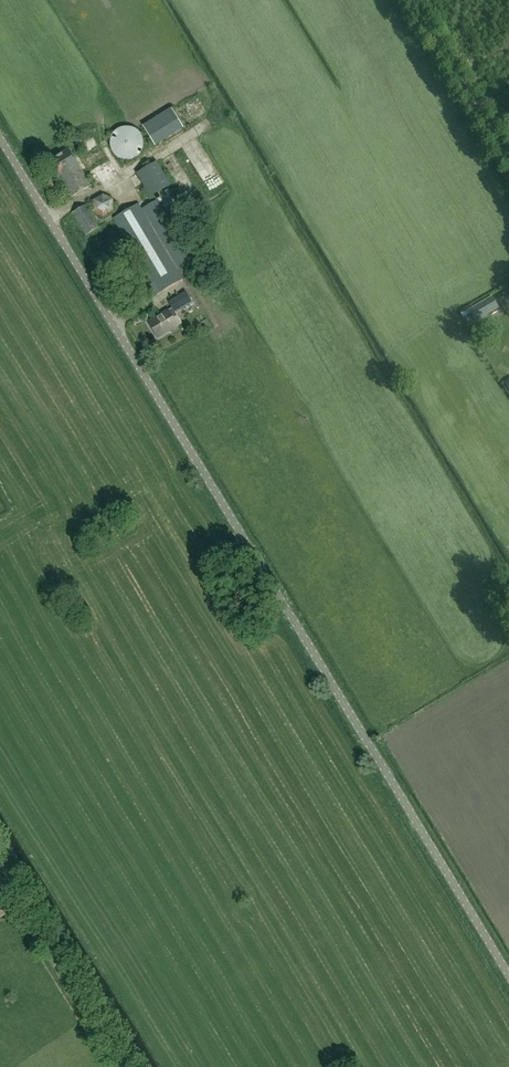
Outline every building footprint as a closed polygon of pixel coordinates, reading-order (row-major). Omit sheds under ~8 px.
[(204,84),(195,91),(210,111),(219,105),(204,84)] [(144,115),(152,109),(146,101),(138,107),(144,115)] [(155,146),(184,128),(170,107),(142,126),(155,146)] [(110,142),(110,143),(110,145),(110,146),(110,147),(111,148),(111,149),(112,150),(112,152),(113,153),(113,154),(114,155),(115,155),(116,156),(117,157),(118,158),(119,158),(121,159),(122,160),(124,160),(125,160),(127,160),(130,160),(131,160),(132,159),(134,158),(136,157),(137,156),(139,155),(140,154),(141,153),(141,152),(142,151),(142,150),(143,149),(143,147),(143,146),(143,145),(143,144),(143,143),(143,141),(143,140),(143,139),(142,138),(141,136),(141,135),(140,134),(138,132),(137,131),(136,129),(134,129),(132,128),(130,127),(129,127),(126,127),(125,127),(124,127),(122,128),(120,128),(118,129),(117,130),(116,131),(114,132),(113,134),(112,135),(112,136),(111,137),(111,139),(111,140),(110,141),(110,142)] [(91,186),(79,166),(69,149),(48,162),(58,178),(57,178),(70,199),(91,186)] [(136,173),(151,197),(171,185),(156,161),(136,173)] [(104,175),(104,168),(94,169),(95,176),(104,175)] [(103,217),(114,211),(114,200),(103,194),(93,200),(94,211),(103,217)] [(178,270),(192,261),(157,200),(142,209),(138,204),(113,219),(158,295),(183,279),(178,270)] [(86,205),(72,213),(85,236),(99,227),(86,205)] [(147,289),(139,275),(131,280),(138,294),(147,289)] [(172,309),(168,311),(148,323),(158,339),(178,327),(177,326),(181,323),(175,313),(186,307),(187,309),(193,305),(184,288),(166,299),(172,309)] [(498,308),(491,296),(469,309),(476,321),(498,308)]
